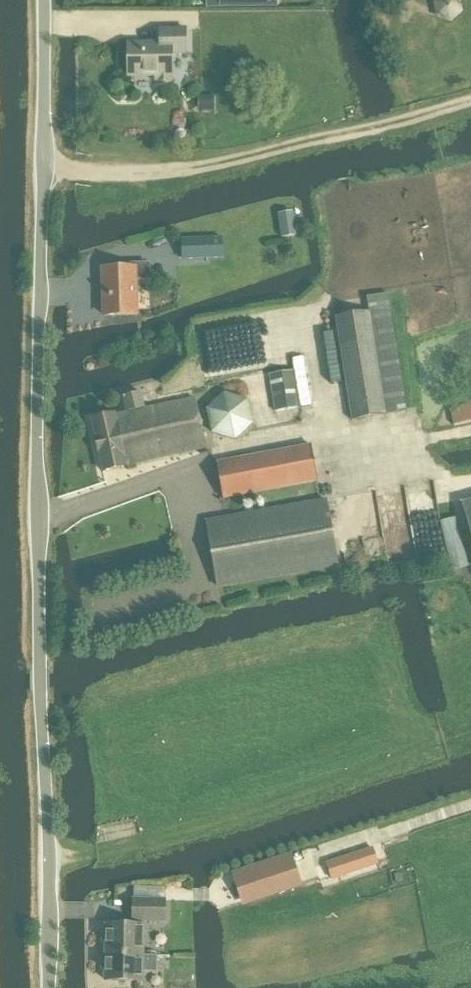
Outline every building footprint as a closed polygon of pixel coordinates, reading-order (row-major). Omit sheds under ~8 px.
[(173,53),(187,53),(187,29),(160,29),(161,43),(128,44),(128,74),(156,74),(156,81),(173,81),(173,53)] [(182,261),(223,259),(222,238),(181,239),(182,261)] [(136,279),(150,279),(149,265),(131,265),(131,269),(103,270),(105,316),(137,315),(136,279)] [(352,421),(386,416),(407,412),(387,294),(366,298),(369,311),(336,317),(352,421)] [(275,413),(299,409),(293,371),(269,375),(275,413)] [(195,399),(145,410),(141,393),(123,397),(127,414),(116,416),(115,415),(92,420),(104,472),(127,467),(127,465),(205,447),(195,399)] [(253,425),(248,401),(224,393),(206,410),(211,434),(235,441),(253,425)] [(223,498),(318,481),(311,445),(217,462),(223,498)] [(219,587),(338,566),(326,500),(207,521),(219,587)] [(462,504),(470,537),(470,501),(462,504)] [(452,571),(468,567),(457,518),(440,522),(452,571)] [(378,865),(376,858),(372,847),(326,863),(331,878),(331,880),(378,865)] [(299,881),(291,855),(234,874),(242,900),(299,881)] [(166,921),(166,900),(134,899),(134,920),(134,925),(108,924),(108,930),(103,933),(103,943),(108,946),(107,954),(143,955),(144,925),(143,925),(143,920),(166,921)] [(157,955),(143,955),(107,954),(107,958),(103,961),(103,971),(107,974),(107,980),(143,981),(143,968),(157,968),(157,955)]
